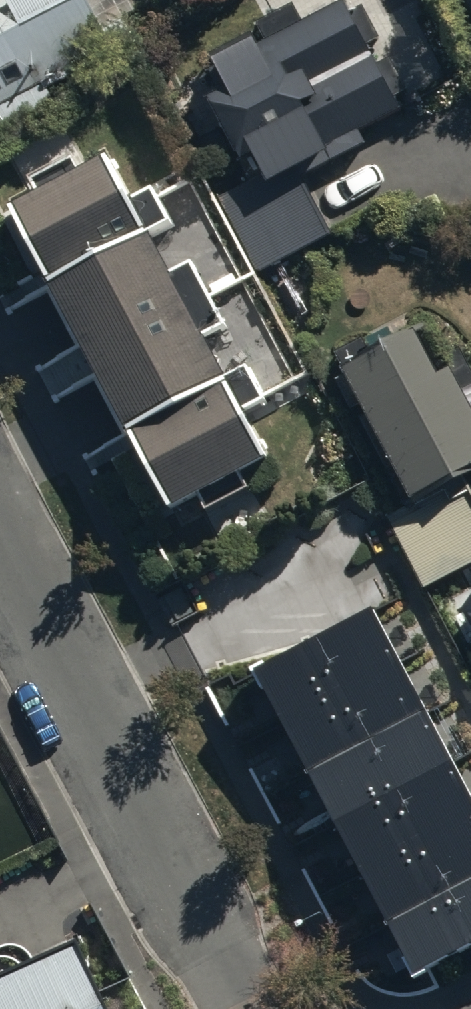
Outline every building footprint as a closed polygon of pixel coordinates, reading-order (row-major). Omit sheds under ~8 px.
[(62,118),(49,91),(96,65),(99,71),(141,48),(125,19),(100,33),(82,0),(0,0),(0,152),(62,118)] [(254,26),(264,44),(250,52),(245,44),(209,64),(222,86),(199,99),(236,166),(201,186),(252,277),(329,233),(300,180),(363,145),(356,132),(397,109),(392,99),(407,90),(389,60),(374,68),(362,47),(377,38),(361,10),(346,18),(338,3),(299,24),(289,6),(254,26)] [(169,511),(271,458),(245,411),(262,401),(245,369),(228,379),(205,337),(224,327),(192,268),(175,277),(150,233),(168,223),(153,194),(134,205),(108,158),(10,212),(169,511)] [(336,371),(399,504),(470,469),(470,386),(454,394),(443,371),(429,378),(407,333),(387,343),(380,329),(343,347),(351,364),(336,371)] [(385,518),(419,589),(470,563),(470,496),(469,497),(462,482),(385,518)] [(470,941),(470,802),(371,612),(258,671),(416,970),(470,941)] [(65,944),(26,959),(25,958),(25,957),(24,956),(24,955),(23,954),(22,953),(21,952),(20,951),(19,950),(18,950),(17,949),(16,948),(15,948),(14,947),(13,947),(12,946),(11,946),(9,946),(8,946),(7,946),(6,945),(4,945),(3,946),(2,946),(1,946),(0,946),(0,1008),(95,1008),(65,944)]
